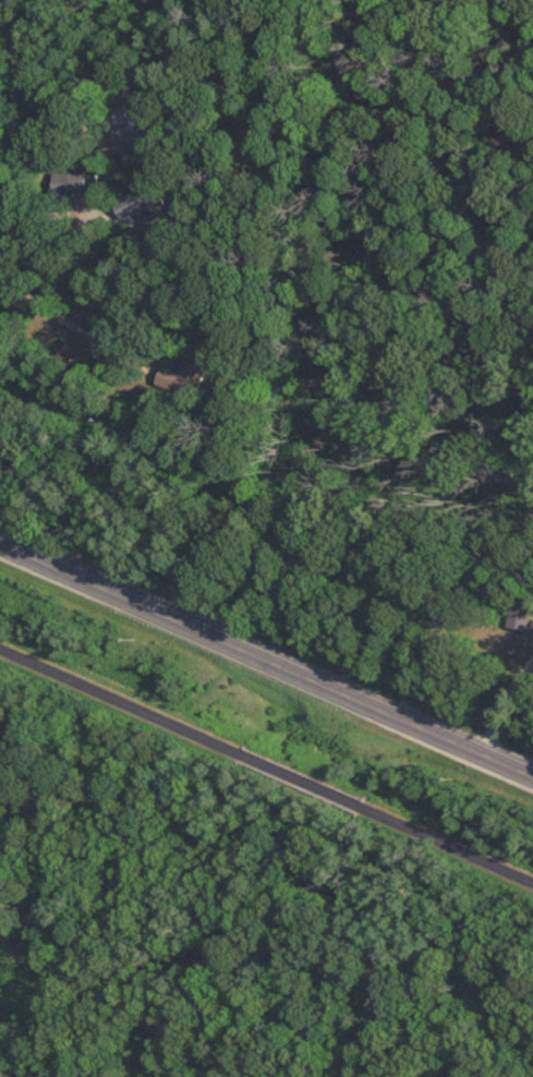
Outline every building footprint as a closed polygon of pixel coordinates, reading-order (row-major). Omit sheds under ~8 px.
[(71,196),(71,175),(54,175),(54,196),(71,196)] [(137,214),(145,230),(168,217),(151,185),(113,205),(122,223),(137,214)] [(159,367),(154,384),(192,395),(202,359),(182,353),(177,372),(159,367)] [(532,602),(509,603),(510,630),(532,629),(532,602)]
